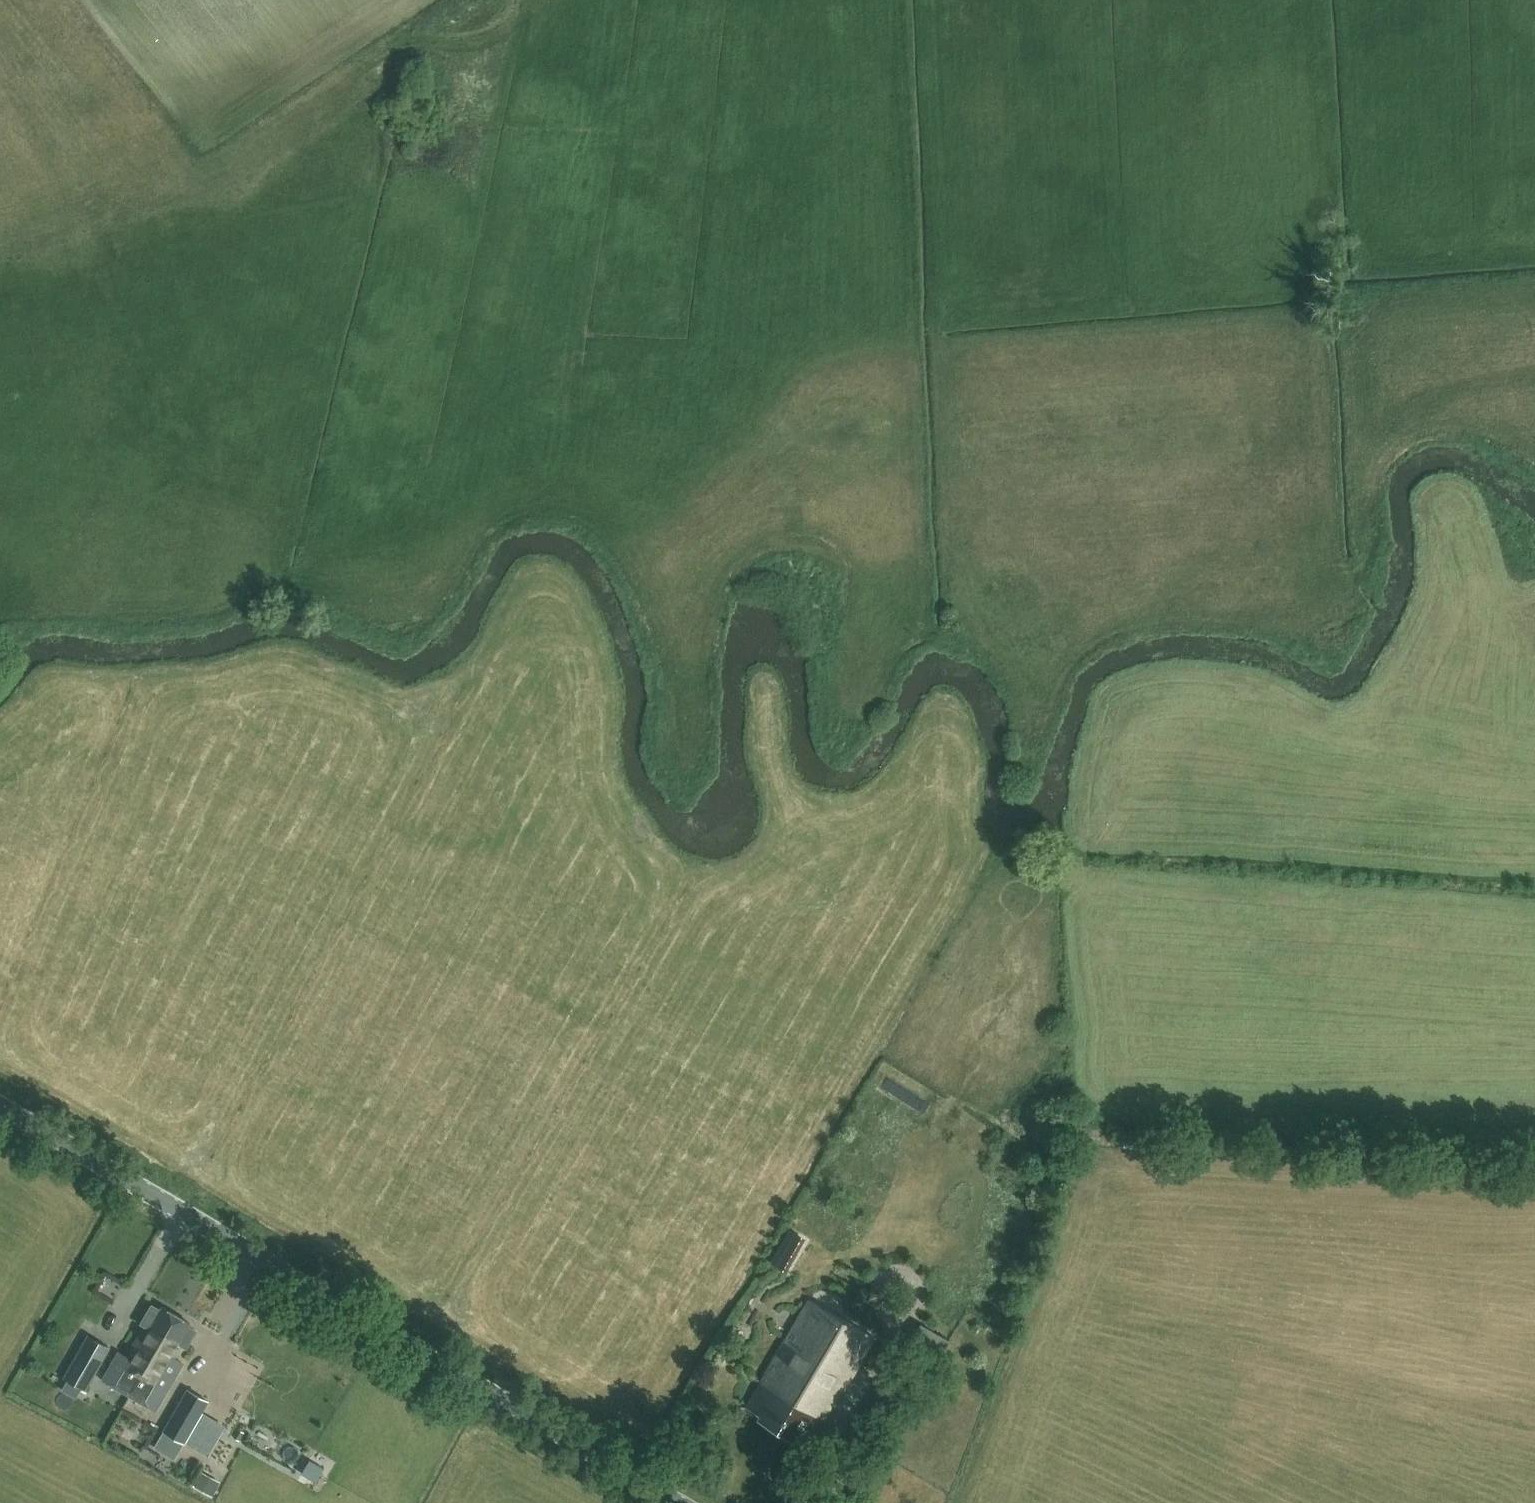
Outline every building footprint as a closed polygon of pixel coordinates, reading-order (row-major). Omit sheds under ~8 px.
[(810,1444),(873,1336),(810,1299),(747,1406),(760,1413),(758,1417),(794,1439),(796,1435),(810,1444)] [(129,1395),(175,1314),(161,1306),(159,1309),(151,1305),(141,1323),(143,1325),(126,1356),(118,1351),(102,1380),(129,1395)] [(189,1321),(175,1314),(129,1395),(156,1410),(182,1363),(173,1358),(176,1353),(177,1354),(181,1346),(184,1348),(195,1329),(187,1325),(189,1321)] [(111,1346),(89,1334),(87,1333),(62,1377),(86,1391),(111,1346)] [(209,1401),(200,1396),(187,1388),(161,1432),(175,1440),(185,1445),(209,1401)] [(203,1453),(213,1435),(196,1426),(186,1444),(203,1453)] [(301,1472),(316,1481),(325,1468),(309,1458),(301,1472)] [(219,1482),(202,1473),(195,1486),(211,1496),(219,1482)]
